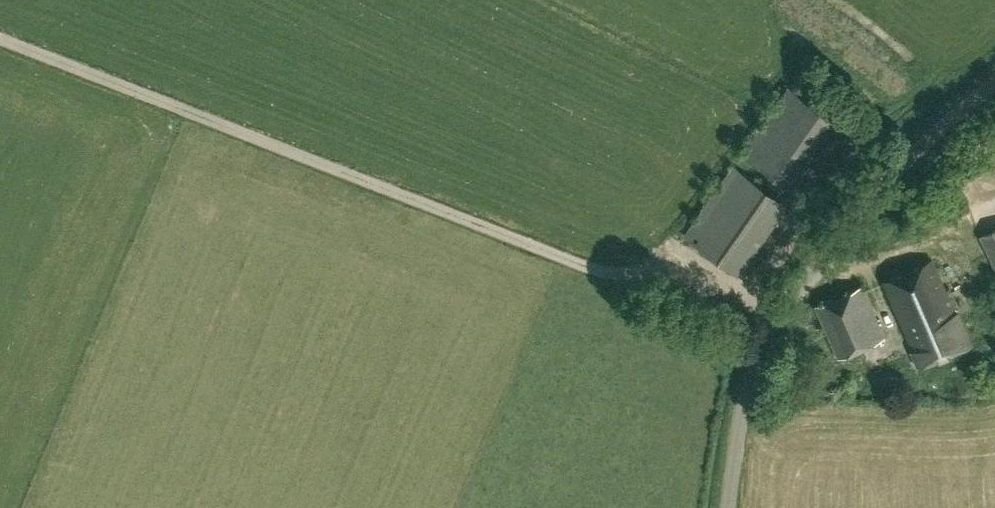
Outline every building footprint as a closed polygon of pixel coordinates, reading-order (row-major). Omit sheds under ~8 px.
[(740,141),(746,145),(742,152),(789,184),(835,116),(788,84),(752,136),(746,132),(740,141)] [(756,251),(766,230),(732,214),(735,208),(715,199),(697,237),(722,249),(730,232),(747,240),(741,252),(744,254),(748,247),(756,251)] [(982,234),(994,262),(994,228),(982,234)] [(884,283),(914,350),(911,351),(919,369),(973,345),(962,320),(959,321),(932,261),(884,283)] [(861,285),(817,306),(840,357),(885,336),(861,285)]
